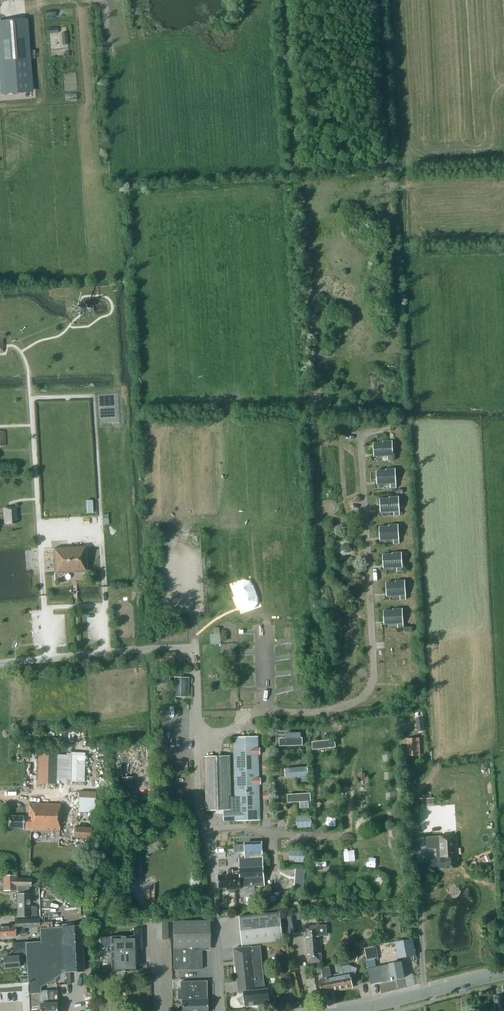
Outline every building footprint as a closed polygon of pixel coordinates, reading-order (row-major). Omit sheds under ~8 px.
[(2,86),(31,84),(26,13),(1,15),(3,55),(0,55),(0,62),(2,86)] [(79,314),(83,314),(86,311),(86,306),(83,304),(79,304),(76,307),(76,311),(79,314)] [(379,456),(393,455),(392,441),(383,442),(383,443),(373,443),(373,453),(378,453),(379,456)] [(382,484),(396,483),(395,469),(386,470),(386,471),(376,471),(377,481),(382,481),(382,484)] [(385,512),(399,511),(398,497),(389,498),(389,499),(380,499),(380,509),(385,509),(385,512)] [(18,520),(17,507),(3,508),(4,524),(16,524),(15,520),(18,520)] [(399,539),(398,525),(389,526),(389,527),(379,527),(380,537),(384,537),(385,540),(399,539)] [(86,572),(84,547),(52,549),(52,550),(53,550),(54,573),(86,572)] [(388,565),(388,568),(402,567),(401,553),(392,553),(392,555),(382,555),(383,565),(388,565)] [(391,593),(391,596),(405,595),(405,581),(395,581),(395,583),(386,583),(386,593),(391,593)] [(389,624),(402,623),(402,609),(393,610),(393,611),(383,611),(383,621),(388,621),(389,624)] [(211,644),(222,643),(221,627),(214,628),(214,634),(211,634),(211,644)] [(155,684),(169,684),(169,675),(156,674),(155,684)] [(174,677),(174,686),(175,687),(175,696),(185,697),(185,692),(188,692),(188,678),(174,677)] [(415,716),(417,731),(426,730),(423,715),(415,716)] [(300,732),(286,732),(286,737),(279,737),(279,745),(303,745),(303,736),(300,736),(300,732)] [(235,820),(235,821),(260,820),(259,785),(261,785),(261,779),(259,779),(258,755),(260,755),(260,749),(258,749),(257,737),(233,738),(235,803),(235,812),(228,812),(224,812),(223,812),(223,821),(235,820)] [(407,739),(408,756),(420,756),(419,738),(407,739)] [(37,783),(57,783),(57,754),(38,753),(37,783)] [(70,782),(84,782),(84,781),(85,782),(86,776),(85,754),(71,753),(70,782)] [(231,810),(230,756),(219,757),(204,757),(206,811),(224,810),(224,812),(228,812),(227,810),(231,810)] [(309,775),(308,766),(284,768),(285,776),(298,775),(298,782),(307,781),(307,775),(309,775)] [(134,776),(123,776),(124,797),(135,796),(134,776)] [(80,791),(80,812),(97,812),(97,791),(80,791)] [(311,801),(311,792),(287,793),(287,802),(300,801),(300,808),(309,808),(309,801),(311,801)] [(28,803),(28,816),(8,816),(8,827),(33,827),(33,829),(59,830),(60,803),(28,803)] [(313,815),(298,815),(297,822),(306,822),(306,826),(312,826),(313,815)] [(74,838),(91,839),(91,828),(75,827),(74,838)] [(458,867),(456,835),(437,836),(438,853),(437,853),(438,862),(447,862),(447,868),(458,867)] [(240,873),(237,873),(237,872),(233,872),(233,875),(219,875),(219,888),(226,888),(226,890),(236,889),(236,886),(241,886),(241,887),(264,885),(262,842),(244,843),(245,848),(244,848),(245,859),(239,859),(240,873)] [(306,878),(307,869),(283,869),(283,877),(292,877),(291,882),(300,883),(300,878),(306,878)] [(30,878),(14,879),(14,875),(2,876),(3,891),(14,890),(14,887),(30,886),(30,878)] [(17,894),(17,917),(36,916),(36,906),(29,906),(29,894),(17,894)] [(239,917),(242,946),(283,942),(280,912),(239,917)] [(295,912),(286,914),(288,927),(298,925),(295,912)] [(13,924),(5,925),(5,926),(0,926),(0,936),(8,936),(16,936),(16,933),(24,933),(24,927),(39,926),(38,918),(13,919),(13,924)] [(168,939),(167,919),(155,920),(156,940),(168,939)] [(173,921),(174,970),(201,970),(201,947),(209,947),(209,921),(173,921)] [(306,925),(309,963),(322,962),(319,936),(327,936),(326,925),(318,926),(318,924),(306,925)] [(24,943),(24,949),(26,949),(26,955),(26,962),(27,962),(30,1010),(36,1010),(40,1010),(57,1010),(57,1003),(58,1003),(57,990),(46,990),(47,1003),(41,1003),(40,987),(64,972),(83,971),(81,925),(77,925),(71,926),(39,927),(39,942),(24,943)] [(133,928),(133,936),(101,936),(101,948),(111,948),(112,971),(136,971),(136,949),(141,949),(141,928),(133,928)] [(413,939),(395,942),(398,958),(416,955),(413,939)] [(26,949),(24,949),(24,943),(24,942),(12,943),(13,958),(3,958),(4,971),(11,970),(11,968),(18,967),(18,959),(20,959),(19,955),(26,955),(26,949)] [(260,946),(235,949),(238,980),(264,977),(260,946)] [(374,946),(364,948),(366,960),(377,958),(374,946)] [(277,951),(275,954),(275,957),(278,959),(281,959),(283,956),(283,953),(280,951),(277,951)] [(390,966),(368,970),(371,984),(404,978),(401,962),(389,964),(390,966)] [(335,977),(332,978),(335,991),(345,988),(345,986),(352,985),(350,978),(351,977),(349,965),(339,967),(340,974),(334,975),(335,977)] [(335,991),(332,978),(330,968),(322,970),(324,980),(320,981),(322,993),(335,991)] [(244,996),(237,998),(242,1004),(246,1004),(246,1005),(270,1003),(268,989),(265,989),(264,977),(238,980),(239,992),(244,992),(244,996)] [(206,982),(180,983),(180,990),(177,990),(178,1000),(181,1000),(182,1010),(207,1010),(206,982)] [(494,995),(495,1009),(492,1010),(503,1010),(503,994),(494,995)]
